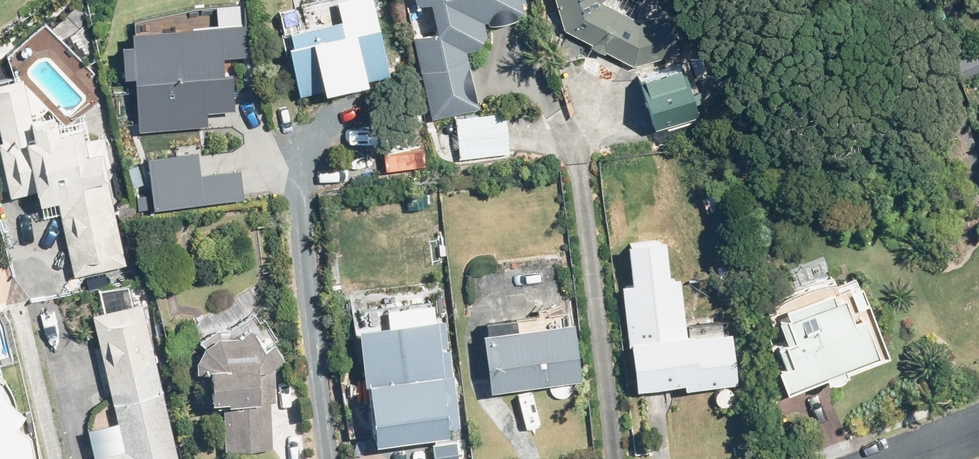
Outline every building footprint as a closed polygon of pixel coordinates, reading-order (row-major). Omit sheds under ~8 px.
[(438,26),(414,31),(433,117),(480,104),(467,48),(481,45),(488,30),(485,17),(489,16),(490,19),(520,13),(519,10),(529,7),(527,0),(432,0),(438,26)] [(591,43),(605,51),(607,48),(634,63),(679,50),(666,8),(638,16),(607,0),(557,0),(564,25),(593,41),(591,43)] [(377,19),(288,40),(300,92),(390,71),(377,19)] [(163,30),(164,44),(132,46),(138,124),(202,120),(200,95),(225,93),(225,88),(230,87),(229,69),(223,70),(221,38),(192,40),(191,29),(163,30)] [(685,61),(644,74),(656,113),(697,101),(685,61)] [(0,81),(0,131),(2,139),(0,139),(0,145),(12,195),(40,189),(46,215),(61,212),(75,271),(126,260),(107,174),(112,173),(103,133),(89,136),(84,115),(59,121),(58,112),(31,118),(21,76),(0,81)] [(505,110),(456,116),(460,156),(510,150),(505,110)] [(199,173),(152,176),(154,205),(200,202),(199,173)] [(634,280),(623,281),(630,342),(633,342),(638,385),(686,380),(687,385),(740,378),(734,328),(690,334),(682,272),(672,272),(668,234),(630,238),(634,280)] [(126,266),(95,273),(104,304),(134,296),(126,266)] [(776,295),(758,308),(790,389),(827,374),(832,376),(839,375),(844,372),(848,369),(891,352),(864,280),(861,281),(859,276),(841,282),(836,274),(825,275),(816,278),(805,281),(796,286),(785,290),(776,295)] [(144,299),(93,311),(109,386),(160,374),(144,299)] [(515,315),(485,319),(487,329),(483,330),(491,388),(580,376),(572,319),(516,326),(515,315)] [(276,399),(275,359),(285,353),(273,337),(264,343),(251,324),(241,331),(218,332),(203,341),(195,356),(196,366),(210,366),(212,396),(222,396),(225,448),(272,445),(271,399),(276,399)] [(448,423),(459,421),(452,358),(368,367),(372,405),(350,407),(353,433),(375,432),(375,439),(449,431),(448,423)] [(31,436),(17,423),(20,420),(23,415),(25,411),(22,409),(19,406),(16,403),(15,398),(14,394),(12,389),(10,383),(7,379),(3,375),(0,371),(0,458),(35,458),(31,436)]
